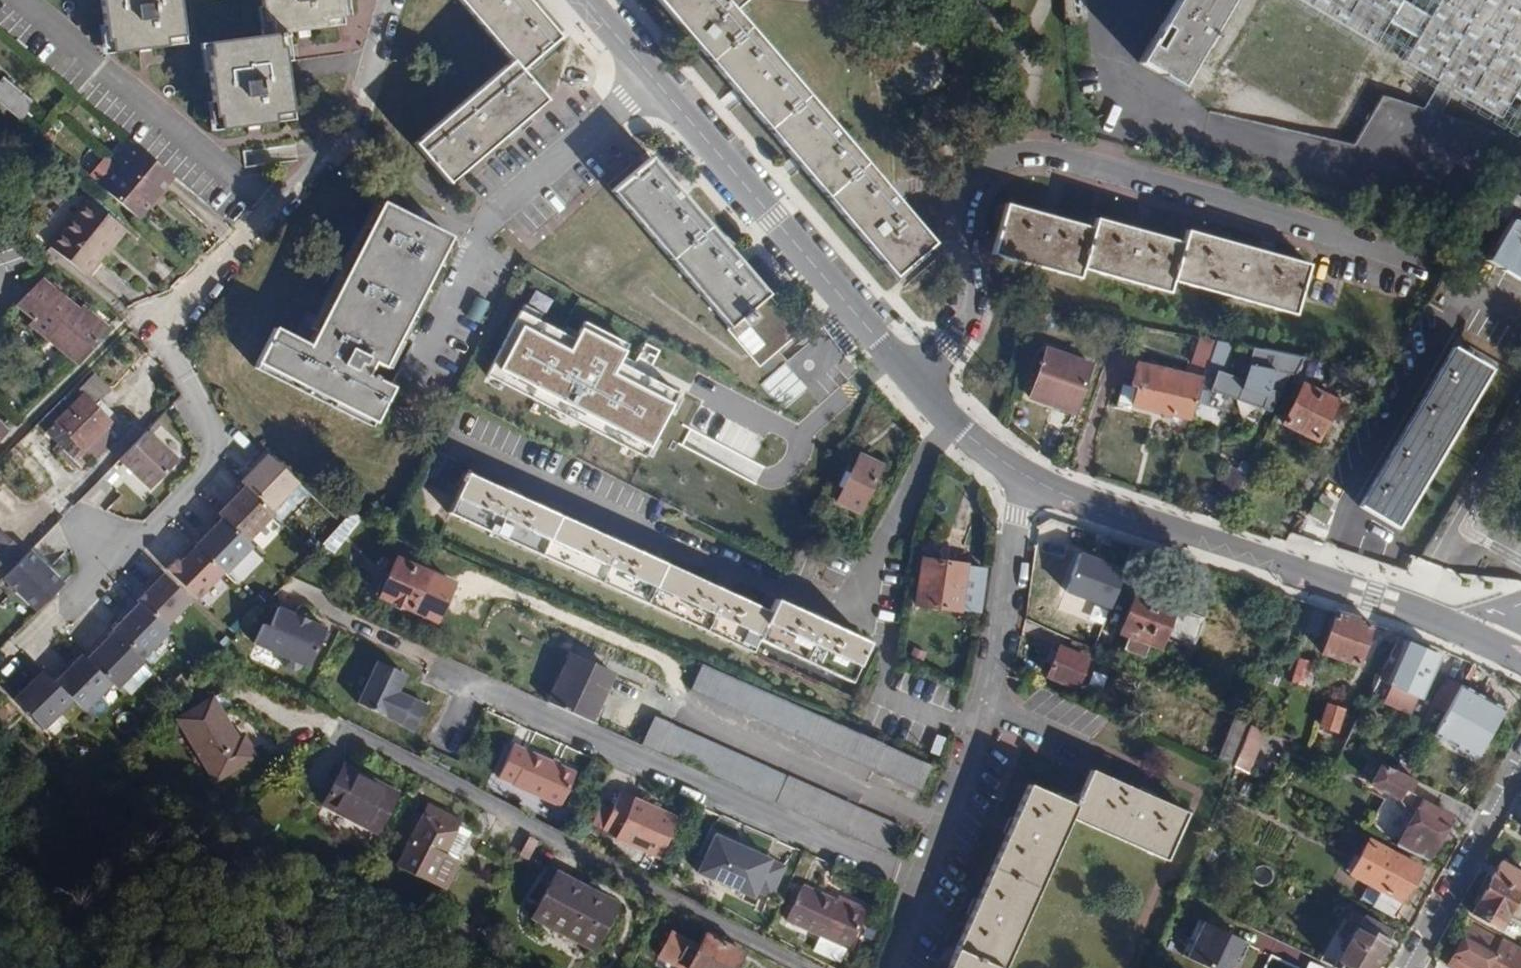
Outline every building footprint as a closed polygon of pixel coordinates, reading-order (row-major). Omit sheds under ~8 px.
[(105,42),(110,42),(111,53),(132,51),(131,43),(166,39),(183,37),(179,0),(100,0),(105,42)] [(339,0),(261,0),(263,22),(268,22),(268,34),(278,32),(291,30),(291,22),(325,18),(341,16),(339,0)] [(510,60),(414,142),(446,181),(514,124),(543,100),(518,69),(557,36),(527,0),(459,0),(510,60)] [(740,94),(831,201),(894,276),(933,242),(892,194),(733,8),(743,0),(660,0),(740,94)] [(1071,131),(1075,148),(1104,157),(1451,259),(1459,244),(1505,164),(1520,174),(1520,0),(1063,0),(1071,131)] [(278,32),(268,34),(208,41),(209,54),(205,55),(213,116),(218,116),(219,128),(240,127),(240,118),(274,114),(292,112),(283,45),(279,45),(278,32)] [(0,82),(0,106),(19,122),(33,106),(3,79),(0,82)] [(99,188),(137,220),(171,178),(135,146),(120,163),(99,188)] [(689,200),(651,156),(611,189),(729,326),(726,328),(758,366),(800,331),(749,272),(689,200)] [(1505,164),(1459,244),(1486,258),(1520,278),(1520,174),(1505,164)] [(48,248),(85,275),(123,224),(87,196),(48,248)] [(448,236),(380,201),(308,343),(274,326),(256,361),(374,421),(391,386),(367,373),(373,361),(383,365),(400,333),(448,236)] [(1082,268),(1093,227),(1048,215),(1005,203),(991,253),(1080,277),(1082,268)] [(1093,227),(1082,268),(1169,292),(1172,280),(1183,242),(1136,229),(1096,218),(1093,227)] [(1183,242),(1172,280),(1294,313),(1308,263),(1245,246),(1186,230),(1183,242)] [(40,280),(18,303),(34,317),(30,323),(77,361),(103,331),(78,310),(40,280)] [(653,461),(685,396),(617,363),(626,344),(576,320),(568,336),(516,311),(483,378),(653,461)] [(1131,404),(1189,419),(1215,339),(1199,337),(1186,371),(1131,359),(1126,381),(1137,383),(1131,404)] [(1490,369),(1452,346),(1359,505),(1396,527),(1490,369)] [(1074,413),(1090,362),(1046,347),(1030,398),(1074,413)] [(1286,374),(1295,354),(1261,348),(1257,367),(1248,364),(1243,378),(1216,368),(1207,390),(1228,397),(1270,412),(1286,374)] [(1412,556),(1431,563),(1453,572),(1514,579),(1520,583),(1520,359),(1412,556)] [(783,410),(807,389),(783,362),(759,383),(783,410)] [(91,405),(107,387),(92,373),(39,429),(82,469),(118,430),(91,405)] [(1316,439),(1336,399),(1300,383),(1281,421),(1316,439)] [(149,492),(176,463),(145,434),(118,463),(149,492)] [(880,465),(858,454),(836,502),(859,513),(880,465)] [(266,513),(293,485),(262,455),(250,468),(252,469),(237,485),(239,487),(266,513)] [(1217,497),(1230,503),(1243,472),(1230,468),(1217,497)] [(526,499),(468,475),(450,513),(751,650),(757,639),(850,681),(868,642),(818,618),(775,599),(769,611),(703,579),(598,531),(526,499)] [(245,546),(271,517),(266,513),(239,487),(229,498),(231,500),(223,508),(216,516),(219,521),(245,546)] [(1332,500),(1319,493),(1307,512),(1323,522),(1330,512),(1327,509),(1332,500)] [(231,500),(229,498),(222,506),(223,508),(231,500)] [(328,555),(358,519),(346,509),(316,545),(328,555)] [(221,573),(223,575),(248,549),(245,546),(219,521),(209,531),(203,536),(194,546),(221,573)] [(1078,532),(1051,527),(1046,554),(1073,559),(1078,532)] [(21,553),(0,533),(0,574),(21,553)] [(163,570),(194,599),(221,573),(194,546),(176,563),(173,560),(163,570)] [(36,612),(63,584),(31,553),(4,581),(36,612)] [(453,582),(396,557),(379,596),(437,623),(453,582)] [(967,564),(921,557),(914,603),(917,603),(914,622),(955,628),(958,609),(960,610),(967,564)] [(161,627),(187,600),(157,571),(147,581),(150,585),(143,592),(134,601),(135,603),(161,627)] [(150,585),(147,581),(139,589),(143,592),(150,585)] [(1093,648),(1113,598),(1082,586),(1067,625),(1072,627),(1067,637),(1093,648)] [(1128,635),(1149,643),(1161,647),(1166,634),(1195,644),(1204,618),(1177,608),(1177,605),(1135,590),(1119,632),(1128,635)] [(139,659),(165,632),(161,627),(135,603),(109,630),(111,632),(139,659)] [(263,624),(255,643),(285,656),(283,660),(286,666),(295,670),(302,668),(303,664),(310,667),(328,628),(310,621),(295,615),(277,608),(270,627),(263,624)] [(1372,624),(1334,612),(1322,653),(1358,665),(1372,624)] [(109,684),(114,688),(141,661),(139,659),(111,632),(85,660),(109,684)] [(1439,656),(1398,638),(1379,677),(1421,696),(1439,656)] [(1076,688),(1089,657),(1063,647),(1058,646),(1046,676),(1076,688)] [(548,701),(592,721),(613,673),(569,653),(548,701)] [(83,711),(109,684),(85,660),(79,655),(53,682),(71,699),(83,711)] [(397,692),(406,673),(378,661),(359,703),(400,723),(400,724),(415,731),(427,705),(397,692)] [(930,764),(701,665),(690,690),(920,789),(930,764)] [(44,727),(71,699),(53,682),(41,671),(14,698),(44,727)] [(1504,707),(1462,683),(1460,686),(1447,710),(1433,736),(1475,760),(1504,707)] [(216,782),(258,758),(245,737),(239,740),(213,698),(178,719),(216,782)] [(1338,732),(1344,709),(1327,703),(1320,727),(1338,732)] [(1249,724),(1234,717),(1218,757),(1233,764),(1244,736),(1249,724)] [(664,752),(892,852),(903,827),(675,724),(664,752)] [(1244,736),(1233,764),(1247,771),(1259,742),(1244,736)] [(576,772),(513,744),(499,776),(514,783),(513,784),(562,805),(576,772)] [(1412,776),(1383,761),(1372,782),(1397,795),(1413,818),(1398,845),(1428,861),(1453,814),(1409,790),(1415,777),(1412,776)] [(396,792),(344,764),(323,804),(376,832),(396,792)] [(1187,812),(1136,790),(1092,770),(1087,780),(1076,805),(1029,784),(1011,824),(983,888),(948,967),(1004,967),(1071,817),(1167,859),(1187,812)] [(659,858),(677,817),(620,791),(603,828),(617,834),(615,838),(659,858)] [(443,853),(459,822),(427,806),(398,865),(443,888),(458,861),(443,853)] [(769,857),(714,833),(697,872),(752,896),(755,889),(769,896),(783,865),(768,858),(769,857)] [(1373,905),(1395,917),(1421,867),(1369,838),(1349,872),(1381,890),(1373,905)] [(1500,863),(1472,912),(1487,921),(1491,916),(1503,923),(1508,913),(1520,922),(1520,894),(1518,893),(1520,889),(1520,874),(1500,863)] [(618,904),(556,871),(532,918),(593,951),(618,904)] [(864,911),(836,898),(802,883),(786,919),(848,947),(864,911)] [(1338,967),(1373,967),(1393,931),(1365,915),(1364,917),(1352,910),(1339,932),(1348,937),(1332,965),(1338,967)] [(1206,967),(1227,967),(1240,938),(1196,919),(1180,957),(1206,967)] [(1470,923),(1446,965),(1452,967),(1519,967),(1520,965),(1520,952),(1470,923)] [(742,953),(706,933),(699,947),(671,932),(659,957),(679,967),(734,967),(742,953)]
